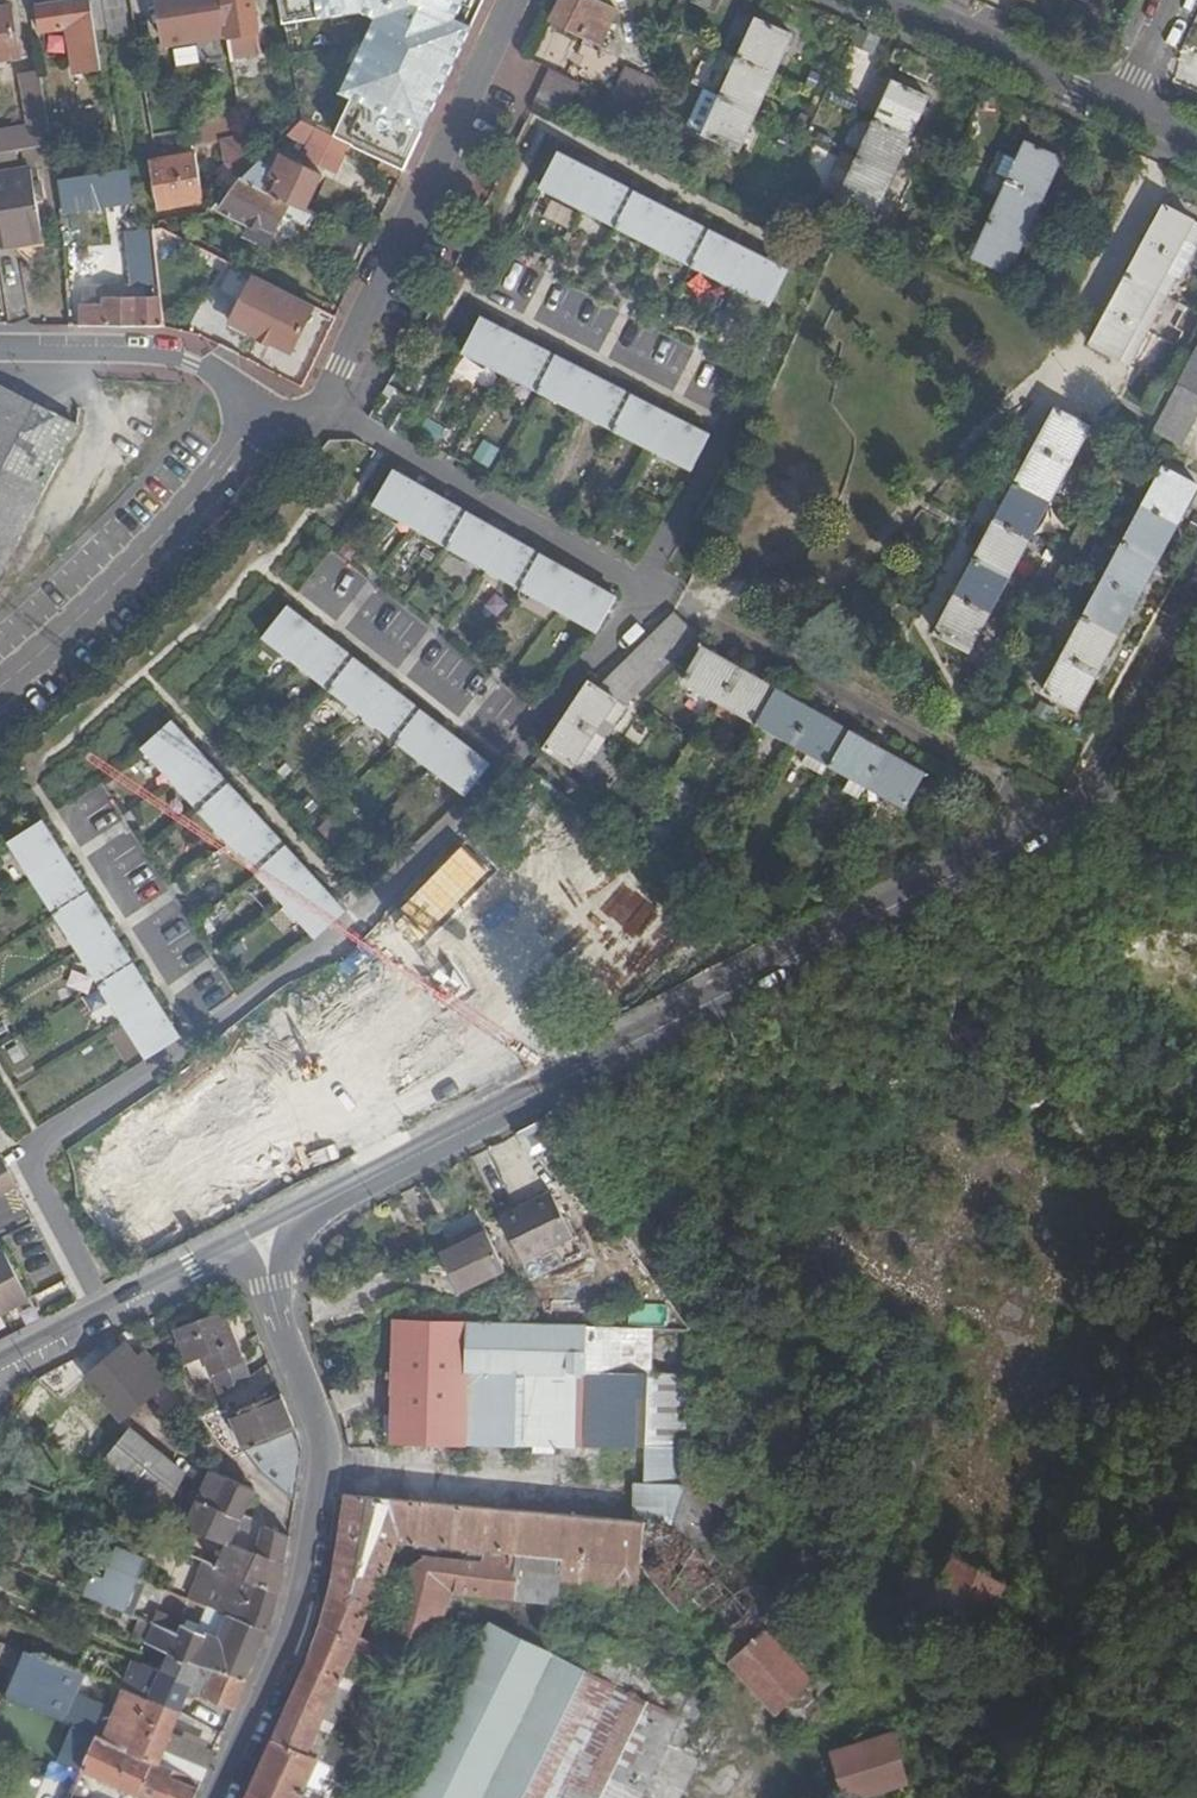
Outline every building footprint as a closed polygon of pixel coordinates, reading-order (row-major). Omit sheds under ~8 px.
[(91,0),(84,0),(37,8),(41,31),(66,27),(75,75),(103,70),(91,0)] [(123,0),(103,0),(109,34),(128,30),(123,0)] [(223,0),(158,0),(165,45),(228,35),(223,0)] [(228,35),(233,60),(260,55),(257,33),(259,33),(253,0),(223,0),(228,35)] [(283,14),(311,10),(315,37),(334,34),(334,26),(365,20),(365,18),(379,15),(385,6),(384,0),(280,0),(283,14)] [(617,9),(599,1),(599,0),(560,0),(551,21),(602,43),(617,9)] [(692,0),(714,10),(718,0),(692,0)] [(11,8),(0,10),(0,60),(19,57),(11,8)] [(283,14),(287,41),(298,39),(315,37),(311,10),(283,14)] [(737,151),(790,34),(756,19),(703,135),(737,151)] [(298,39),(287,41),(290,61),(302,60),(298,39)] [(302,60),(290,61),(299,120),(314,127),(320,117),(310,58),(302,60)] [(613,96),(643,110),(656,81),(626,68),(613,96)] [(580,84),(551,70),(536,102),(564,117),(580,84)] [(41,73),(20,76),(28,127),(0,131),(0,154),(28,149),(53,145),(41,73)] [(874,212),(927,97),(893,82),(840,198),(874,212)] [(300,155),(314,127),(299,120),(276,144),(300,155)] [(336,138),(314,127),(300,155),(322,166),(336,138)] [(241,178),(243,179),(251,170),(245,134),(222,138),(223,147),(226,161),(232,169),(241,178)] [(367,152),(404,170),(413,151),(376,134),(367,152)] [(196,152),(223,147),(222,138),(195,143),(196,152)] [(1007,273),(1061,157),(1026,141),(973,258),(1007,273)] [(53,145),(28,149),(31,164),(31,170),(56,166),(53,145)] [(204,203),(196,152),(151,160),(159,210),(204,203)] [(769,304),(786,270),(618,184),(621,176),(584,157),(579,165),(559,154),(543,187),(769,304)] [(251,170),(243,179),(305,211),(321,176),(282,157),(273,174),(255,166),(251,170)] [(38,208),(31,170),(31,164),(22,166),(22,171),(0,174),(0,215),(38,208)] [(305,211),(243,179),(241,178),(219,209),(252,225),(255,226),(256,223),(277,233),(287,214),(294,217),(292,222),(309,230),(310,229),(316,217),(305,211)] [(1175,278),(1164,272),(1182,239),(1191,244),(1196,233),(1196,224),(1163,205),(1090,343),(1127,363),(1175,278)] [(319,234),(326,222),(316,217),(310,229),(319,234)] [(255,226),(252,225),(249,230),(252,236),(265,242),(272,241),(277,233),(256,223),(255,226)] [(140,283),(160,283),(155,247),(154,231),(142,232),(137,232),(140,283)] [(1164,272),(1175,278),(1177,280),(1195,246),(1191,244),(1182,239),(1164,272)] [(314,306),(254,276),(230,323),(259,338),(258,340),(269,346),(271,344),(290,353),(314,306)] [(82,282),(81,304),(104,304),(105,297),(161,297),(162,297),(162,295),(160,283),(140,283),(82,282)] [(81,304),(81,325),(161,325),(161,297),(105,297),(104,304),(81,304)] [(691,469),(708,435),(482,319),(465,351),(691,469)] [(1196,417),(1196,349),(1154,429),(1183,444),(1196,417)] [(77,425),(0,386),(0,574),(77,425)] [(969,650),(1088,426),(1055,409),(935,632),(969,650)] [(469,459),(486,467),(495,448),(478,440),(469,459)] [(1165,467),(1044,691),(1078,709),(1196,489),(1196,485),(1165,467)] [(597,629),(615,597),(394,471),(375,504),(597,629)] [(466,792),(488,764),(288,607),(265,637),(466,792)] [(651,633),(603,681),(649,681),(674,656),(651,633)] [(923,775),(702,647),(683,680),(904,807),(923,775)] [(597,686),(590,681),(545,747),(582,770),(625,706),(597,686)] [(603,681),(597,686),(625,706),(649,681),(603,681)] [(315,933),(343,908),(171,722),(144,747),(315,933)] [(1073,759),(1081,742),(1053,728),(1045,744),(1073,759)] [(960,827),(964,837),(985,828),(979,817),(960,827)] [(147,1056),(178,1035),(42,821),(9,842),(147,1056)] [(574,839),(555,857),(601,906),(621,888),(574,839)] [(485,873),(452,843),(399,900),(431,931),(485,873)] [(192,970),(208,955),(188,933),(171,948),(192,970)] [(257,1061),(327,1015),(305,983),(235,1029),(257,1061)] [(555,1146),(541,1121),(519,1133),(532,1157),(555,1146)] [(1,1153),(0,1154),(0,1192),(18,1183),(1,1153)] [(575,1240),(552,1194),(501,1219),(524,1265),(575,1240)] [(462,1288),(505,1266),(484,1224),(460,1236),(463,1243),(453,1248),(445,1253),(462,1288)] [(463,1243),(460,1236),(450,1241),(453,1248),(463,1243)] [(31,1296),(4,1249),(0,1251),(0,1312),(31,1296)] [(222,1397),(251,1376),(244,1361),(238,1363),(231,1346),(236,1343),(224,1310),(176,1328),(189,1361),(205,1355),(222,1397)] [(686,1483),(690,1334),(549,1328),(395,1322),(394,1441),(647,1448),(646,1483),(633,1483),(633,1508),(686,1513),(686,1483)] [(137,1361),(116,1336),(40,1377),(38,1380),(63,1401),(88,1378),(121,1418),(158,1386),(169,1377),(148,1352),(137,1361)] [(244,1361),(236,1343),(231,1346),(238,1363),(244,1361)] [(158,1386),(189,1422),(198,1415),(169,1377),(158,1386)] [(259,1470),(294,1498),(301,1449),(295,1428),(280,1393),(229,1412),(244,1451),(254,1464),(259,1470)] [(128,1488),(143,1505),(163,1514),(182,1474),(130,1431),(104,1462),(131,1484),(128,1488)] [(690,1484),(686,1483),(686,1513),(685,1535),(817,1689),(836,1670),(794,1623),(800,1616),(723,1535),(735,1514),(726,1508),(747,1474),(691,1440),(690,1484)] [(186,1523),(225,1540),(252,1552),(262,1526),(264,1522),(244,1515),(254,1490),(209,1471),(186,1523)] [(345,1493),(321,1624),(277,1732),(248,1797),(328,1797),(335,1783),(361,1794),(379,1750),(346,1735),(343,1742),(328,1735),(365,1653),(373,1658),(378,1647),(382,1649),(387,1640),(377,1636),(373,1644),(358,1637),(399,1541),(463,1547),(462,1563),(424,1558),(407,1569),(391,1630),(438,1642),(449,1589),(557,1599),(557,1587),(564,1514),(345,1493)] [(686,1513),(633,1508),(632,1520),(677,1525),(685,1535),(686,1513)] [(677,1525),(632,1520),(564,1514),(557,1587),(640,1596),(642,1563),(775,1715),(787,1704),(815,1735),(828,1721),(830,1703),(817,1689),(685,1535),(677,1525)] [(252,1552),(225,1540),(214,1565),(230,1572),(279,1593),(289,1535),(262,1526),(252,1552)] [(119,1541),(109,1566),(136,1577),(146,1552),(119,1541)] [(956,1557),(945,1575),(920,1620),(969,1649),(1006,1585),(956,1557)] [(920,1620),(945,1575),(924,1564),(900,1608),(920,1620)] [(109,1566),(95,1600),(124,1612),(138,1577),(136,1577),(109,1566)] [(230,1614),(269,1629),(279,1593),(230,1572),(223,1596),(219,1610),(230,1614)] [(1037,1602),(1006,1585),(969,1649),(987,1660),(1037,1602)] [(197,1601),(219,1610),(223,1596),(202,1588),(197,1601)] [(155,1624),(164,1627),(168,1618),(156,1613),(152,1622),(155,1624)] [(170,1654),(246,1678),(269,1629),(230,1614),(218,1639),(183,1624),(178,1633),(170,1654)] [(411,1797),(524,1797),(557,1729),(586,1669),(557,1655),(491,1621),(405,1795),(411,1797)] [(147,1642),(170,1654),(178,1633),(164,1627),(155,1624),(147,1642)] [(600,1657),(592,1653),(586,1669),(557,1729),(524,1797),(679,1797),(699,1758),(682,1749),(704,1703),(652,1678),(659,1663),(611,1638),(606,1642),(600,1657)] [(409,1643),(398,1639),(391,1653),(403,1658),(409,1643)] [(159,1764),(161,1762),(172,1733),(181,1711),(122,1688),(114,1707),(78,1691),(85,1673),(25,1650),(6,1697),(71,1724),(96,1736),(159,1764)] [(190,1689),(234,1708),(246,1678),(170,1654),(162,1673),(192,1685),(190,1689)] [(181,1711),(190,1689),(192,1685),(162,1673),(133,1661),(122,1688),(181,1711)] [(81,1770),(82,1769),(96,1736),(71,1724),(56,1758),(81,1770)] [(161,1762),(202,1779),(214,1751),(172,1733),(161,1762)] [(908,1784),(895,1733),(830,1751),(844,1797),(860,1797),(908,1784)] [(147,1797),(194,1797),(202,1779),(161,1762),(159,1764),(96,1736),(82,1769),(147,1797)]
